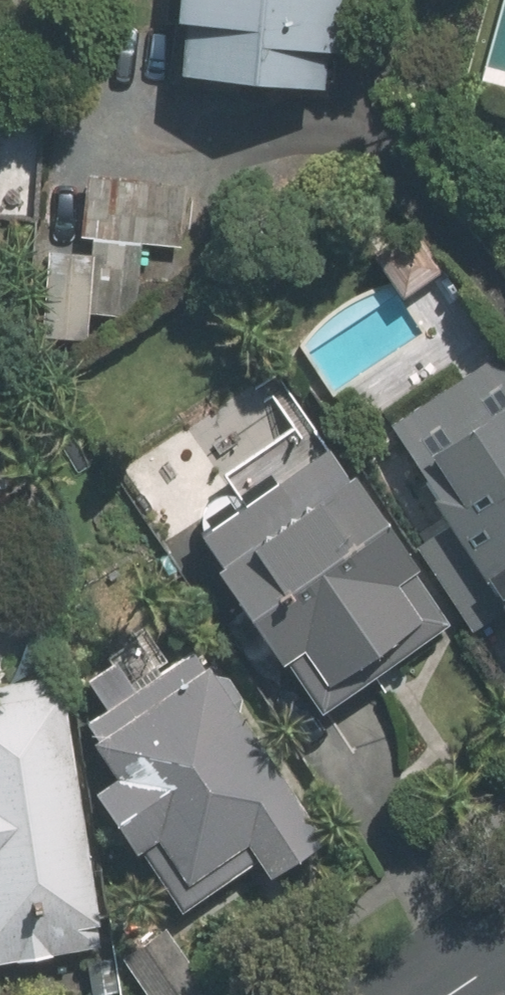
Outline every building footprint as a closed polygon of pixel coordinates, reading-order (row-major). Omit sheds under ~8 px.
[(150,37),(163,39),(156,92),(307,111),(321,0),(155,0),(150,37)] [(181,258),(186,188),(73,179),(67,244),(89,246),(87,260),(34,256),(27,347),(80,351),(82,322),(134,326),(140,255),(181,258)] [(362,445),(504,651),(504,379),(493,361),(362,445)] [(312,446),(265,373),(110,472),(157,545),(312,446)] [(439,630),(317,451),(161,556),(285,736),(439,630)] [(128,858),(166,920),(237,870),(254,894),(313,852),(154,616),(50,687),(60,747),(89,794),(77,802),(116,865),(128,858)] [(94,953),(60,747),(50,687),(0,696),(0,969),(94,953)]
